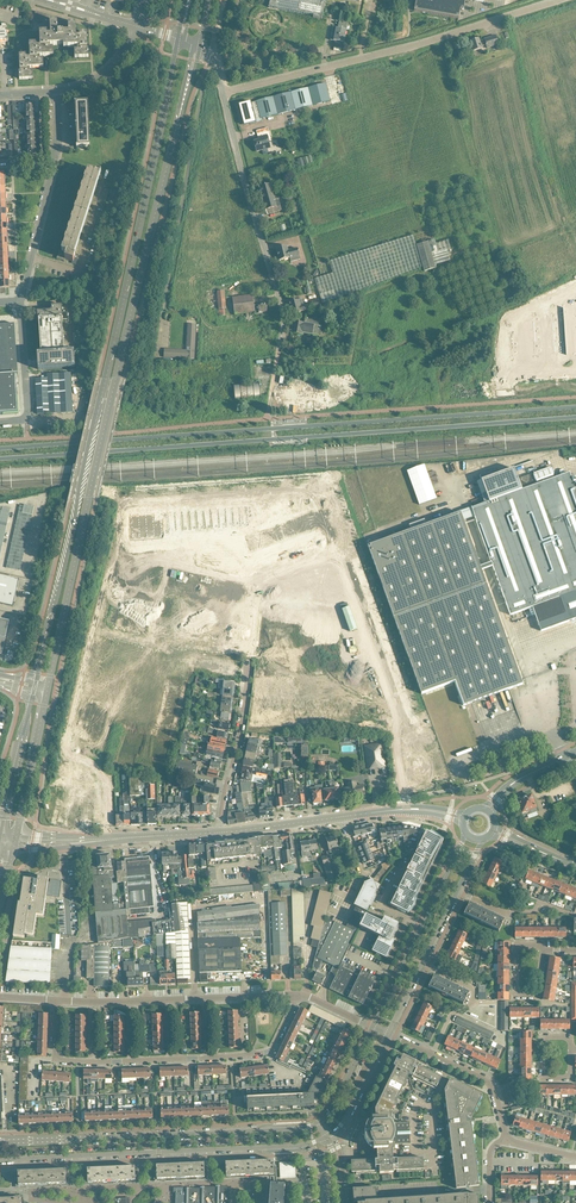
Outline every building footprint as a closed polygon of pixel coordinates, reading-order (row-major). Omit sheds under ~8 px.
[(261,45),(290,51),(293,37),(318,42),(322,24),(297,19),(298,13),(313,17),(322,19),(325,4),(326,4),(327,0),(270,0),(269,8),(292,12),(290,18),(268,13),(261,45)] [(414,11),(459,19),(460,11),(463,11),(465,0),(416,0),(414,11)] [(75,23),(68,24),(68,22),(64,22),(64,20),(57,20),(57,18),(50,18),(50,16),(43,16),(43,14),(36,14),(35,12),(35,22),(43,21),(43,24),(46,24),(47,33),(40,33),(40,47),(37,47),(37,44),(29,44),(30,58),(27,58),(27,55),(19,55),(20,72),(19,72),(19,79),(33,79),(33,71),(30,71),(30,68),(43,68),(43,60),(40,60),(40,57),(54,56),(53,49),(50,49),(50,46),(63,45),(63,48),(77,47),(77,50),(74,51),(74,58),(89,57),(88,50),(87,50),(87,33),(79,34),(79,37),(76,37),(75,23)] [(331,40),(335,41),(344,43),(348,24),(339,22),(338,29),(333,28),(331,40)] [(7,26),(2,26),(2,29),(0,29),(0,42),(8,42),(7,26)] [(342,49),(344,43),(335,41),(334,48),(342,49)] [(236,54),(233,62),(239,64),(241,55),(236,54)] [(251,102),(239,105),(242,119),(243,119),(244,124),(250,123),(250,124),(256,122),(256,120),(260,119),(266,117),(312,105),(330,101),(326,84),(308,88),(256,102),(253,103),(251,103),(251,102)] [(87,102),(74,103),(75,125),(88,124),(87,102)] [(90,146),(88,124),(75,125),(76,147),(77,147),(84,147),(90,146)] [(260,140),(254,142),(257,152),(270,148),(269,141),(271,141),(268,128),(256,131),(258,138),(259,138),(260,140)] [(37,156),(36,148),(26,148),(26,152),(27,152),(27,156),(37,156)] [(73,255),(99,174),(96,173),(88,170),(62,251),(60,250),(57,259),(64,261),(65,259),(72,262),(72,264),(75,265),(77,256),(73,255)] [(270,184),(259,187),(267,214),(278,211),(281,210),(278,200),(275,201),(270,184)] [(218,191),(219,195),(232,191),(231,187),(218,191)] [(239,214),(215,220),(217,227),(241,221),(239,214)] [(239,224),(216,230),(218,237),(244,231),(244,230),(242,230),(240,223),(239,224)] [(233,255),(229,255),(232,266),(245,262),(242,252),(245,252),(243,241),(230,245),(233,255)] [(287,246),(276,249),(279,261),(295,257),(296,260),(300,259),(299,255),(297,248),(288,251),(287,246)] [(252,276),(250,270),(254,269),(253,268),(216,277),(218,285),(252,276)] [(256,277),(214,288),(216,295),(258,284),(256,277)] [(303,299),(289,302),(292,314),(309,310),(308,305),(305,306),(303,299)] [(319,300),(312,302),(313,309),(321,307),(319,300)] [(267,304),(254,306),(255,315),(263,314),(263,312),(267,312),(267,309),(267,304)] [(63,318),(62,311),(62,305),(51,306),(51,310),(37,312),(37,319),(38,319),(41,353),(37,354),(38,369),(43,369),(76,367),(76,364),(75,364),(74,354),(75,354),(75,351),(67,351),(67,352),(64,352),(62,318),(63,318)] [(225,317),(225,319),(227,319),(227,325),(256,327),(256,321),(260,321),(260,320),(225,317)] [(293,321),(291,333),(302,335),(303,333),(317,336),(319,321),(305,319),(304,323),(293,321)] [(0,325),(0,375),(18,374),(14,324),(0,325)] [(164,349),(164,357),(194,359),(196,325),(188,324),(186,350),(164,349)] [(223,327),(223,335),(259,337),(259,330),(223,327)] [(47,378),(36,379),(37,414),(73,413),(71,373),(47,374),(47,378)] [(18,375),(18,374),(0,375),(0,415),(19,414),(16,375),(18,375)] [(260,383),(234,385),(235,399),(261,397),(260,383)] [(537,482),(553,475),(550,467),(534,474),(537,482)] [(471,508),(510,615),(532,607),(541,631),(575,619),(575,491),(569,473),(522,490),(514,469),(494,476),(492,471),(480,476),(489,502),(471,508)] [(530,475),(519,479),(522,488),(534,484),(530,475)] [(145,516),(131,517),(132,537),(162,535),(162,531),(185,529),(185,528),(189,528),(189,529),(190,529),(190,528),(194,528),(194,529),(198,528),(198,527),(201,527),(201,528),(205,528),(205,527),(209,527),(209,528),(212,527),(212,526),(216,526),(216,527),(219,527),(219,525),(223,524),(223,527),(226,526),(226,524),(230,524),(230,526),(233,526),(233,524),(237,523),(237,525),(240,525),(240,523),(244,523),(244,525),(248,525),(247,516),(250,515),(249,507),(246,508),(246,510),(160,516),(160,512),(145,513),(145,516)] [(411,530),(368,546),(387,598),(421,694),(455,682),(463,706),(469,704),(472,703),(475,702),(480,700),(485,698),(491,696),(496,694),(501,692),(506,690),(509,689),(514,687),(523,684),(460,512),(426,525),(424,520),(410,525),(411,530)] [(122,545),(121,551),(132,553),(134,548),(122,545)] [(121,551),(119,556),(131,559),(132,553),(121,551)] [(150,553),(148,565),(153,566),(156,554),(150,553)] [(156,554),(153,566),(158,567),(161,556),(156,554)] [(119,556),(118,562),(129,565),(131,559),(119,556)] [(161,556),(158,567),(163,568),(166,557),(161,556)] [(166,557),(163,568),(169,570),(172,558),(166,557)] [(172,558),(169,570),(174,571),(177,559),(172,558)] [(177,559),(174,571),(179,572),(182,561),(177,559)] [(182,561),(179,572),(185,574),(188,562),(182,561)] [(118,562),(116,567),(128,570),(129,565),(118,562)] [(116,567),(115,573),(127,576),(128,570),(116,567)] [(115,573),(114,578),(125,581),(127,576),(115,573)] [(13,607),(19,580),(0,575),(0,604),(13,607)] [(114,578),(112,584),(124,587),(125,581),(114,578)] [(169,584),(167,591),(179,593),(180,587),(169,584)] [(111,590),(109,596),(121,599),(122,593),(111,590)] [(167,591),(166,597),(177,600),(179,593),(167,591)] [(109,596),(108,601),(120,604),(121,599),(109,596)] [(166,597),(164,603),(176,606),(177,600),(166,597)] [(108,601),(107,607),(118,610),(120,604),(108,601)] [(164,603),(163,609),(174,612),(176,606),(164,603)] [(107,607),(105,613),(117,615),(118,610),(107,607)] [(163,609),(161,616),(173,618),(174,612),(163,609)] [(105,613),(104,618),(116,621),(117,615),(105,613)] [(161,616),(160,622),(171,625),(173,618),(161,616)] [(104,618),(103,624),(114,626),(116,621),(104,618)] [(2,654),(9,621),(0,619),(0,654),(2,654)] [(160,622),(158,628),(170,631),(171,625),(160,622)] [(103,624),(101,629),(105,630),(105,631),(113,633),(114,626),(103,624)] [(158,628),(157,634),(168,637),(170,631),(158,628)] [(157,634),(155,641),(163,643),(163,642),(167,643),(168,637),(157,634)] [(98,641),(97,647),(103,648),(109,650),(110,643),(102,641),(102,642),(98,641)] [(97,647),(96,652),(107,655),(109,650),(103,648),(97,647)] [(96,652),(94,658),(106,661),(107,655),(96,652)] [(152,653),(150,660),(162,663),(163,657),(160,656),(160,655),(152,653)] [(94,658),(93,663),(105,666),(106,661),(94,658)] [(150,660),(149,666),(160,669),(162,663),(150,660)] [(93,663),(92,669),(103,672),(105,666),(93,663)] [(149,666),(147,672),(159,675),(160,669),(149,666)] [(92,669),(90,674),(102,677),(103,672),(92,669)] [(147,672),(146,678),(157,681),(159,675),(147,672)] [(90,674),(89,680),(100,683),(102,677),(90,674)] [(146,678),(144,686),(149,687),(149,686),(156,688),(157,681),(146,678)] [(216,679),(216,682),(220,683),(219,684),(219,688),(223,689),(234,690),(235,687),(234,686),(235,683),(224,682),(224,680),(216,679)] [(87,686),(86,692),(97,695),(99,689),(87,686)] [(234,694),(234,690),(223,689),(222,696),(233,697),(233,693),(234,694)] [(86,692),(85,698),(96,701),(97,695),(86,692)] [(142,693),(140,701),(152,703),(154,697),(147,695),(147,694),(142,693)] [(85,698),(83,703),(95,706),(96,701),(85,698)] [(222,698),(221,705),(233,706),(233,703),(232,703),(233,699),(222,698)] [(140,701),(139,707),(150,710),(152,703),(140,701)] [(83,703),(82,709),(93,712),(95,706),(83,703)] [(139,707),(137,713),(149,716),(150,710),(139,707)] [(82,709),(80,715),(92,718),(93,712),(82,709)] [(230,718),(231,715),(214,713),(213,713),(207,712),(206,716),(212,717),(213,716),(214,716),(221,717),(221,720),(230,721),(231,720),(231,718),(230,718)] [(137,713),(136,719),(147,722),(149,716),(137,713)] [(80,715),(79,721),(90,724),(92,718),(80,715)] [(136,719),(134,726),(146,728),(147,722),(136,719)] [(230,726),(230,724),(211,720),(210,725),(218,727),(218,729),(228,731),(229,729),(230,729),(230,726)] [(79,721),(77,728),(89,730),(90,724),(79,721)] [(134,726),(133,732),(144,735),(146,728),(134,726)] [(77,728),(76,734),(87,737),(89,730),(77,728)] [(211,730),(210,734),(217,735),(217,737),(227,739),(227,738),(228,739),(228,736),(227,736),(228,734),(211,730)] [(76,734),(74,740),(86,743),(87,737),(76,734)] [(207,743),(208,743),(215,745),(225,747),(225,744),(227,744),(227,742),(226,741),(226,740),(217,738),(208,737),(209,737),(208,743),(207,743)] [(302,743),(302,737),(282,737),(274,737),(275,743),(281,743),(287,743),(287,746),(294,746),(294,743),(301,743),(302,743)] [(104,739),(101,751),(106,752),(109,741),(104,739)] [(269,742),(269,739),(257,739),(257,741),(249,739),(249,742),(248,742),(247,745),(261,749),(262,742),(269,742)] [(74,740),(73,746),(84,749),(86,743),(74,740)] [(109,741),(106,752),(112,754),(114,742),(109,741)] [(114,742),(112,754),(117,755),(120,743),(114,742)] [(120,743),(117,755),(122,756),(125,744),(120,743)] [(225,747),(215,745),(208,743),(208,746),(206,746),(205,749),(223,753),(224,751),(225,751),(226,748),(225,747)] [(382,743),(364,746),(368,770),(385,767),(382,743)] [(125,744),(122,756),(127,757),(130,746),(125,744)] [(259,755),(261,749),(247,745),(246,750),(247,750),(247,752),(256,754),(259,755)] [(130,746),(127,757),(132,759),(135,747),(130,746)] [(135,747),(132,759),(138,760),(141,748),(135,747)] [(223,753),(205,749),(205,751),(207,751),(206,756),(216,758),(215,761),(221,763),(222,760),(223,753)] [(254,761),(256,754),(247,752),(246,756),(245,755),(244,759),(254,761)] [(221,763),(215,761),(197,757),(196,761),(203,763),(211,764),(210,768),(219,770),(221,763)] [(253,765),(254,761),(244,759),(243,763),(244,763),(244,766),(256,769),(257,769),(257,765),(253,765)] [(197,767),(196,766),(177,762),(176,770),(196,774),(197,770),(197,767)] [(271,772),(257,769),(256,769),(256,770),(257,770),(257,772),(253,771),(253,769),(243,767),(242,768),(242,769),(242,770),(242,773),(243,773),(241,780),(251,782),(252,783),(254,776),(256,775),(256,773),(270,776),(271,772)] [(204,772),(203,776),(217,779),(219,772),(209,769),(208,773),(204,772)] [(156,825),(154,780),(139,777),(130,775),(129,775),(129,777),(130,802),(136,802),(136,796),(146,796),(146,799),(143,799),(143,801),(147,801),(147,806),(147,813),(148,813),(148,825),(156,825)] [(252,792),(251,782),(241,780),(240,780),(241,792),(244,809),(246,822),(256,821),(254,806),(249,807),(246,793),(252,792)] [(291,806),(289,780),(284,780),(285,791),(282,792),(284,807),(285,807),(285,808),(288,807),(291,806)] [(297,796),(298,796),(298,795),(294,795),(293,780),(289,780),(291,806),(298,805),(297,796)] [(334,780),(330,781),(332,800),(335,800),(336,800),(338,800),(338,799),(343,799),(342,788),(335,789),(334,780)] [(214,794),(216,786),(195,781),(194,788),(193,790),(214,794)] [(332,800),(330,781),(325,782),(327,790),(324,791),(325,801),(326,801),(327,801),(329,801),(329,800),(332,800)] [(365,795),(364,789),(363,785),(357,786),(356,782),(348,783),(348,788),(343,789),(345,799),(365,795)] [(321,791),(316,792),(316,788),(310,788),(311,792),(312,792),(313,804),(322,803),(321,791)] [(244,809),(241,792),(235,793),(237,808),(238,808),(239,810),(235,811),(235,814),(236,817),(237,823),(246,822),(244,809)] [(181,800),(181,803),(182,816),(183,817),(185,817),(186,816),(190,816),(190,805),(191,805),(190,794),(185,794),(185,800),(181,800)] [(205,804),(200,804),(201,815),(202,815),(202,816),(204,816),(204,815),(209,815),(208,794),(204,794),(205,804)] [(519,804),(518,804),(523,817),(537,812),(534,802),(532,796),(531,795),(530,796),(527,797),(522,798),(519,800),(518,800),(518,801),(519,804)] [(172,806),(172,797),(169,797),(169,806),(164,806),(165,817),(168,817),(169,816),(172,816),(172,806)] [(196,797),(191,797),(192,799),(192,816),(197,816),(199,816),(200,816),(201,815),(200,804),(197,804),(196,799),(196,797)] [(124,826),(124,806),(123,806),(123,798),(119,798),(120,802),(120,807),(120,815),(116,816),(116,826),(124,826)] [(265,804),(266,818),(274,817),(273,806),(270,807),(270,806),(269,806),(269,802),(265,802),(265,804)] [(235,814),(235,811),(229,812),(228,818),(229,825),(237,823),(236,817),(235,814)] [(148,813),(147,813),(140,814),(140,825),(148,825),(148,813)] [(140,825),(140,814),(131,814),(131,825),(140,825)] [(374,833),(373,824),(366,825),(367,834),(374,833)] [(367,834),(366,825),(353,828),(355,836),(362,835),(367,834)] [(416,848),(421,829),(409,826),(403,827),(404,841),(406,851),(406,855),(412,852),(415,852),(416,847),(416,848)] [(441,844),(443,840),(436,837),(436,838),(433,836),(433,835),(421,829),(416,848),(418,848),(409,866),(406,871),(407,871),(390,905),(408,914),(409,912),(410,911),(411,910),(412,908),(413,906),(413,905),(414,904),(414,902),(415,901),(415,900),(415,898),(414,898),(416,895),(417,895),(417,894),(419,889),(420,889),(420,888),(422,882),(423,883),(423,882),(426,876),(426,875),(429,870),(429,869),(432,863),(433,862),(432,862),(435,857),(436,856),(435,856),(438,850),(439,850),(438,849),(441,844)] [(294,854),(292,836),(292,834),(287,835),(285,835),(287,851),(282,852),(284,864),(292,863),(291,854),(294,854)] [(275,857),(273,836),(265,837),(268,858),(269,857),(269,859),(273,859),(272,857),(275,857)] [(281,848),(280,836),(273,837),(273,836),(275,857),(277,865),(277,869),(277,871),(282,871),(280,860),(281,860),(280,848),(281,848)] [(330,838),(326,839),(329,851),(339,847),(335,836),(332,837),(332,836),(330,837),(330,838)] [(268,858),(265,837),(258,838),(261,854),(264,854),(265,858),(268,858)] [(261,854),(258,838),(248,839),(248,841),(235,843),(235,841),(215,843),(215,844),(206,845),(208,862),(261,856),(261,855),(261,854)] [(316,840),(309,841),(311,853),(318,852),(316,840)] [(311,853),(309,841),(300,843),(302,857),(311,856),(311,853)] [(205,858),(204,844),(201,844),(200,843),(198,843),(197,845),(196,845),(197,859),(201,858),(202,868),(206,868),(206,858),(205,858)] [(367,843),(357,847),(359,853),(369,849),(367,843)] [(197,859),(196,845),(194,845),(192,845),(188,845),(189,860),(188,860),(189,876),(193,875),(192,871),(193,871),(193,870),(194,870),(193,859),(197,859)] [(372,854),(369,849),(359,853),(361,858),(372,854)] [(328,856),(322,858),(329,880),(337,877),(329,851),(327,852),(328,856)] [(170,866),(170,853),(169,853),(168,853),(166,853),(165,854),(162,854),(162,862),(161,862),(162,873),(163,876),(166,876),(166,873),(166,872),(166,866),(170,866)] [(177,853),(170,853),(170,866),(171,866),(171,869),(173,869),(173,875),(178,875),(177,864),(181,863),(181,857),(177,857),(177,853)] [(98,864),(92,865),(92,873),(95,912),(119,910),(119,902),(118,902),(117,883),(112,884),(112,881),(114,881),(113,867),(111,867),(110,854),(97,855),(98,864)] [(372,854),(361,858),(364,864),(374,860),(372,854)] [(178,875),(179,885),(190,884),(189,876),(188,860),(188,855),(187,855),(182,855),(182,863),(181,863),(177,864),(178,875)] [(125,862),(123,862),(122,862),(122,861),(119,862),(118,862),(118,863),(115,863),(117,883),(124,883),(125,893),(152,891),(149,857),(125,859),(125,862)] [(500,869),(503,863),(494,858),(493,858),(491,862),(492,862),(491,865),(500,869)] [(388,872),(393,866),(391,861),(381,865),(382,868),(388,872)] [(352,865),(347,867),(349,873),(346,873),(347,874),(348,878),(356,875),(353,867),(352,865)] [(497,875),(500,869),(491,865),(490,867),(489,866),(487,871),(497,875)] [(215,867),(208,868),(209,881),(216,880),(215,867)] [(237,893),(261,891),(264,891),(261,880),(260,877),(259,872),(258,870),(253,871),(253,872),(250,873),(254,885),(210,889),(210,891),(210,896),(212,896),(237,893)] [(532,882),(536,873),(533,872),(534,872),(530,870),(529,871),(525,880),(532,882)] [(494,882),(497,875),(487,871),(485,875),(486,875),(485,878),(494,882)] [(267,872),(261,873),(264,891),(268,891),(270,891),(267,872)] [(539,885),(543,875),(538,873),(538,874),(536,873),(532,882),(539,885)] [(545,888),(549,878),(547,877),(543,875),(539,885),(545,888)] [(376,876),(372,880),(374,881),(380,884),(382,880),(376,876)] [(18,903),(13,936),(24,938),(25,934),(33,935),(36,915),(43,916),(46,896),(59,898),(62,881),(51,879),(50,882),(48,882),(48,878),(38,877),(37,882),(35,881),(24,879),(20,903),(18,903)] [(320,878),(311,878),(311,879),(311,886),(312,886),(321,885),(320,878)] [(496,883),(494,882),(485,878),(484,880),(483,879),(481,883),(482,884),(481,884),(493,889),(496,883)] [(552,890),(556,880),(552,878),(551,879),(549,878),(545,888),(552,890)] [(364,884),(354,905),(356,906),(367,911),(369,906),(371,907),(376,896),(375,895),(380,884),(374,881),(372,880),(373,879),(371,880),(369,879),(368,881),(364,883),(364,884)] [(559,893),(562,884),(560,883),(561,882),(556,880),(552,890),(559,893)] [(302,881),(279,883),(279,889),(302,887),(302,881)] [(565,895),(569,885),(565,884),(562,884),(559,893),(565,895)] [(572,898),(575,889),(573,888),(574,887),(569,885),(565,895),(572,898)] [(154,907),(152,891),(125,893),(126,904),(124,904),(124,903),(122,904),(122,905),(119,905),(119,902),(119,910),(95,912),(98,943),(111,941),(133,938),(156,935),(175,933),(173,920),(170,920),(156,922),(156,919),(127,922),(126,910),(130,909),(131,915),(150,913),(149,907),(154,907)] [(268,891),(271,957),(271,965),(280,964),(280,956),(287,956),(285,903),(272,903),(271,891),(270,891),(268,891)] [(558,902),(556,901),(554,905),(561,908),(563,901),(559,899),(558,902)] [(481,923),(487,911),(470,902),(464,915),(465,914),(482,922),(481,923)] [(190,979),(187,903),(172,904),(174,920),(173,920),(175,933),(176,959),(177,979),(190,979)] [(261,939),(259,904),(197,912),(200,979),(198,979),(198,983),(200,983),(208,983),(207,973),(241,971),(240,940),(261,939)] [(498,932),(505,919),(487,911),(481,923),(482,922),(499,930),(498,932)] [(393,943),(395,940),(391,939),(392,937),(397,926),(398,924),(384,917),(381,923),(365,915),(359,927),(379,937),(379,938),(372,951),(384,957),(386,958),(393,945),(393,943)] [(318,948),(312,968),(317,971),(322,961),(339,969),(342,962),(357,932),(346,927),(328,918),(323,928),(320,941),(318,948)] [(84,928),(84,937),(95,937),(94,928),(84,928)] [(565,928),(558,928),(558,939),(563,939),(563,938),(565,938),(565,933),(566,933),(566,928),(565,928)] [(465,942),(468,935),(460,931),(459,931),(457,935),(458,936),(457,938),(465,942)] [(176,959),(175,933),(156,935),(156,946),(166,946),(167,960),(169,960),(176,959)] [(52,949),(60,950),(60,945),(61,935),(54,935),(52,934),(52,935),(52,943),(51,949),(52,949)] [(133,947),(133,938),(111,941),(112,948),(133,947)] [(462,948),(465,942),(457,938),(455,940),(455,939),(453,944),(462,948)] [(313,939),(311,946),(318,948),(320,941),(313,939)] [(51,949),(52,943),(41,942),(25,942),(13,941),(6,982),(49,984),(52,949),(51,949)] [(112,973),(112,948),(111,941),(98,943),(87,944),(87,945),(81,945),(81,946),(77,946),(76,951),(81,951),(81,961),(87,961),(87,978),(94,978),(94,986),(113,986),(113,985),(112,973)] [(459,955),(462,948),(453,944),(450,948),(451,948),(450,951),(459,955)] [(166,946),(157,947),(158,953),(162,953),(162,957),(166,957),(166,946)] [(456,961),(459,955),(450,951),(449,953),(448,952),(446,956),(447,957),(456,961)] [(560,966),(561,959),(549,957),(549,958),(548,958),(547,962),(548,962),(548,964),(560,966)] [(140,964),(135,964),(136,986),(144,985),(143,973),(150,972),(150,964),(146,964),(146,963),(145,961),(144,960),(142,960),(140,961),(140,963),(140,964)] [(134,962),(124,963),(125,985),(128,985),(128,986),(136,986),(134,962)] [(375,978),(374,978),(342,962),(339,969),(337,974),(336,975),(330,989),(363,1005),(369,992),(370,992),(370,991),(371,991),(372,990),(372,989),(372,988),(373,987),(373,986),(373,985),(372,985),(375,978)] [(559,973),(560,966),(548,964),(548,967),(547,967),(546,971),(559,973)] [(274,968),(271,968),(272,980),(281,980),(281,972),(274,972),(274,968)] [(317,971),(312,968),(312,972),(316,974),(312,980),(322,985),(326,977),(317,972),(317,971)] [(167,975),(167,971),(160,971),(160,975),(158,975),(158,983),(160,983),(160,985),(168,984),(167,975)] [(557,980),(559,973),(546,971),(545,976),(546,976),(546,979),(557,980)] [(175,974),(167,975),(168,984),(176,984),(175,974)] [(446,996),(452,983),(434,975),(428,987),(429,988),(429,986),(446,995),(446,996)] [(556,987),(557,980),(546,979),(545,981),(544,981),(544,986),(556,987)] [(470,992),(452,983),(446,996),(447,995),(464,1003),(463,1005),(470,992)] [(487,985),(480,985),(476,984),(476,986),(479,988),(479,993),(485,993),(487,993),(487,985)] [(555,995),(556,987),(544,986),(543,990),(544,990),(544,993),(555,995)] [(554,1002),(555,995),(544,993),(543,995),(542,995),(542,1000),(554,1002)] [(433,1007),(425,1003),(424,1003),(422,1007),(423,1007),(422,1009),(430,1014),(433,1007)] [(305,1018),(308,1012),(308,1011),(300,1007),(297,1014),(305,1018)] [(427,1020),(430,1014),(422,1009),(420,1012),(420,1011),(418,1015),(427,1020)] [(118,1010),(118,1015),(114,1015),(114,1022),(125,1022),(125,1019),(124,1019),(124,1015),(126,1015),(126,1010),(118,1010)] [(302,1024),(305,1018),(297,1014),(294,1020),(302,1024)] [(424,1026),(427,1020),(418,1015),(416,1020),(415,1022),(424,1026)] [(299,1030),(302,1024),(294,1020),(291,1027),(299,1030)] [(421,1033),(424,1026),(415,1022),(414,1024),(413,1024),(411,1028),(412,1028),(412,1029),(421,1033)] [(296,1037),(299,1030),(291,1027),(288,1033),(296,1037)] [(351,1032),(344,1028),(344,1029),(342,1028),(339,1034),(348,1038),(349,1035),(350,1035),(351,1032)] [(293,1043),(296,1037),(288,1033),(285,1039),(293,1043)] [(346,1041),(348,1038),(339,1034),(336,1040),(345,1044),(347,1041),(346,1041)] [(451,1049),(455,1039),(449,1036),(448,1036),(446,1040),(447,1041),(445,1045),(447,1046),(447,1047),(451,1049)] [(290,1050),(293,1043),(285,1039),(282,1046),(290,1050)] [(462,1042),(455,1039),(451,1049),(455,1051),(456,1050),(458,1051),(462,1042)] [(464,1055),(468,1045),(464,1043),(466,1040),(463,1039),(462,1042),(458,1051),(460,1052),(460,1053),(464,1055)] [(344,1048),(345,1044),(336,1040),(333,1046),(342,1050),(343,1047),(344,1048)] [(475,1048),(468,1045),(464,1055),(468,1057),(469,1056),(471,1057),(475,1048)] [(287,1056),(290,1050),(282,1046),(279,1052),(287,1056)] [(340,1053),(342,1050),(333,1046),(330,1052),(339,1057),(341,1053),(340,1053)] [(481,1051),(482,1049),(476,1046),(475,1048),(471,1057),(473,1058),(473,1059),(477,1061),(481,1051)] [(484,1063),(488,1054),(481,1051),(477,1061),(481,1063),(481,1062),(484,1063)] [(279,1052),(276,1059),(277,1059),(280,1061),(283,1062),(287,1064),(290,1058),(287,1056),(279,1052)] [(338,1060),(339,1057),(330,1052),(327,1058),(336,1062),(337,1060),(338,1060)] [(490,1067),(494,1057),(488,1054),(484,1063),(486,1064),(485,1065),(490,1067)] [(410,1144),(410,1141),(409,1122),(393,1122),(393,1119),(390,1119),(390,1112),(393,1106),(395,1107),(397,1103),(395,1102),(403,1087),(404,1088),(406,1084),(404,1083),(409,1074),(413,1075),(417,1065),(414,1064),(415,1062),(403,1056),(402,1058),(398,1056),(393,1066),(396,1067),(389,1080),(375,1109),(375,1112),(375,1119),(372,1119),(371,1120),(369,1121),(369,1122),(368,1123),(367,1124),(366,1126),(366,1127),(365,1128),(365,1129),(365,1130),(365,1131),(365,1132),(364,1133),(364,1135),(365,1136),(365,1137),(365,1138),(365,1139),(366,1141),(366,1142),(367,1143),(368,1144),(368,1145),(369,1146),(370,1147),(372,1148),(373,1149),(374,1150),(377,1150),(377,1160),(376,1160),(376,1173),(397,1172),(396,1159),(393,1159),(392,1145),(410,1144)] [(496,1069),(501,1060),(494,1057),(490,1067),(494,1069),(494,1068),(496,1069)] [(335,1065),(336,1062),(327,1058),(325,1064),(333,1069),(335,1065)] [(277,1060),(276,1062),(290,1068),(291,1066),(277,1060)] [(292,1064),(291,1066),(307,1074),(308,1072),(292,1064)] [(332,1072),(333,1069),(325,1064),(322,1070),(330,1074),(331,1072),(332,1072)] [(269,1074),(268,1065),(261,1066),(262,1075),(269,1074)] [(418,1080),(423,1068),(417,1065),(413,1075),(412,1077),(418,1080)] [(262,1075),(261,1066),(254,1067),(255,1076),(262,1075)] [(255,1076),(254,1067),(247,1068),(248,1077),(255,1076)] [(248,1077),(247,1068),(240,1069),(241,1078),(248,1077)] [(424,1083),(429,1071),(423,1068),(418,1080),(424,1083)] [(329,1077),(330,1074),(322,1070),(319,1076),(321,1077),(328,1080),(329,1077)] [(429,1086),(435,1074),(429,1071),(424,1083),(429,1086)] [(435,1089),(441,1077),(435,1074),(429,1086),(435,1089)] [(307,1094),(247,1097),(248,1109),(315,1106),(324,1088),(327,1081),(316,1076),(307,1094)] [(479,1186),(471,1121),(470,1122),(469,1118),(471,1119),(482,1095),(450,1079),(446,1088),(446,1092),(445,1093),(456,1189),(479,1186)] [(517,1104),(513,1091),(506,1093),(510,1106),(517,1104)] [(520,1127),(523,1118),(516,1116),(513,1125),(513,1126),(517,1128),(517,1127),(520,1127)] [(526,1130),(529,1120),(523,1118),(520,1127),(522,1128),(522,1129),(526,1130)] [(533,1131),(536,1122),(529,1120),(526,1130),(531,1132),(531,1131),(533,1131)] [(540,1134),(543,1124),(536,1122),(533,1131),(535,1132),(535,1133),(540,1134)] [(547,1135),(550,1126),(543,1124),(540,1134),(544,1136),(545,1135),(547,1135)] [(554,1138),(557,1128),(550,1126),(547,1135),(549,1136),(549,1137),(554,1138)] [(561,1139),(563,1130),(557,1128),(554,1138),(558,1140),(558,1139),(561,1139)] [(568,1142),(572,1129),(569,1128),(568,1132),(563,1130),(561,1139),(563,1140),(563,1141),(567,1142),(568,1142)] [(260,1161),(250,1161),(250,1168),(250,1175),(262,1174),(274,1174),(274,1167),(274,1166),(273,1160),(263,1161),(263,1160),(260,1160),(260,1161)] [(360,1160),(351,1161),(352,1172),(356,1172),(356,1174),(360,1174),(360,1160)] [(360,1160),(360,1174),(368,1173),(368,1160),(360,1160)] [(368,1160),(368,1173),(376,1173),(376,1160),(368,1160)] [(236,1162),(226,1162),(226,1168),(226,1169),(226,1176),(238,1176),(250,1175),(250,1168),(250,1161),(239,1162),(239,1161),(236,1161),(236,1162)] [(191,1164),(180,1164),(181,1171),(181,1178),(193,1177),(205,1177),(204,1170),(204,1168),(204,1163),(194,1163),(191,1163),(191,1164)] [(167,1165),(156,1165),(157,1171),(157,1172),(157,1179),(169,1178),(181,1178),(181,1171),(180,1164),(170,1165),(170,1164),(167,1164),(167,1165)] [(282,1177),(295,1177),(294,1164),(281,1164),(282,1177)] [(123,1167),(111,1167),(112,1174),(112,1181),(124,1181),(136,1180),(135,1173),(135,1172),(135,1166),(123,1167)] [(99,1168),(87,1168),(87,1174),(87,1175),(88,1182),(100,1182),(112,1181),(112,1174),(111,1167),(99,1168)] [(66,1169),(42,1170),(42,1177),(43,1184),(54,1183),(66,1183),(66,1176),(66,1174),(66,1169)] [(18,1171),(18,1177),(18,1178),(18,1185),(31,1184),(43,1184),(42,1177),(42,1170),(18,1171)] [(508,1186),(508,1175),(504,1175),(504,1176),(501,1176),(501,1181),(500,1181),(500,1185),(501,1185),(501,1189),(509,1189),(509,1186),(508,1186)] [(288,1188),(287,1188),(284,1188),(285,1185),(283,1185),(277,1184),(270,1184),(269,1202),(286,1202),(287,1199),(288,1188)] [(229,1192),(229,1191),(229,1190),(229,1189),(228,1188),(227,1187),(226,1186),(225,1186),(224,1186),(216,1186),(216,1187),(200,1187),(200,1188),(185,1188),(185,1187),(174,1187),(173,1192),(176,1192),(176,1202),(229,1202),(229,1192)] [(353,1189),(354,1202),(355,1202),(478,1202),(479,1194),(477,1194),(470,1195),(456,1196),(456,1195),(449,1196),(377,1201),(376,1187),(374,1187),(354,1189),(353,1189)]
